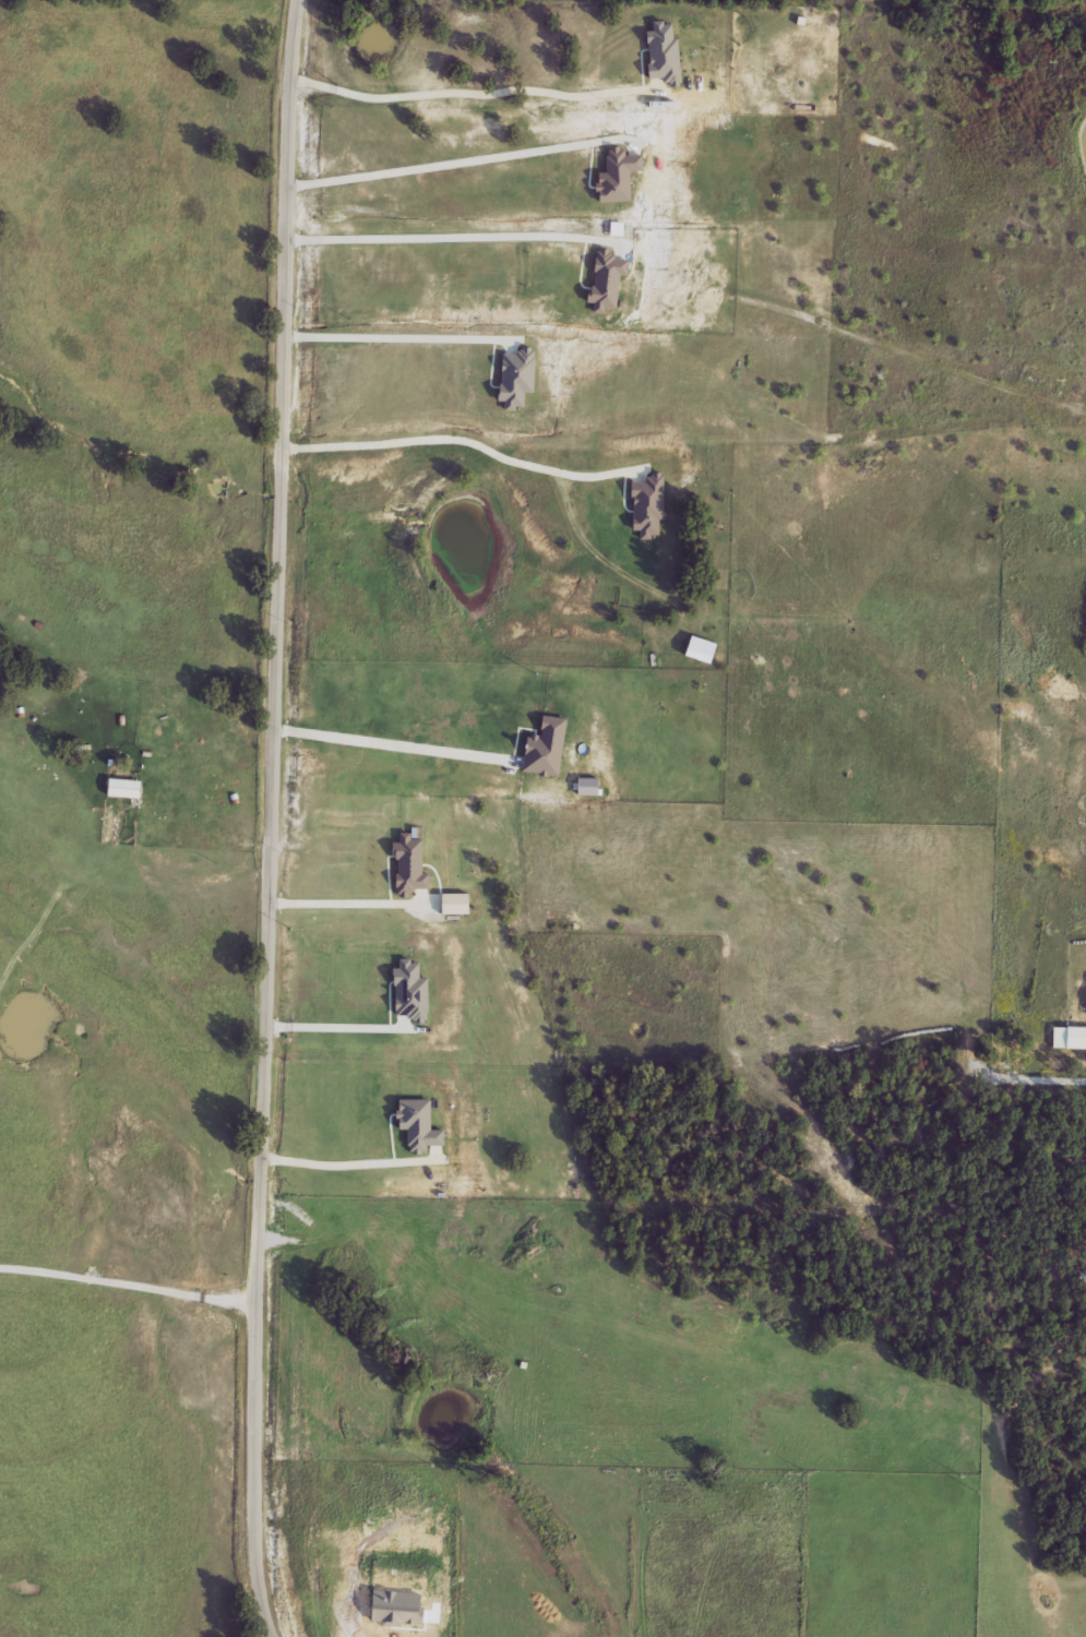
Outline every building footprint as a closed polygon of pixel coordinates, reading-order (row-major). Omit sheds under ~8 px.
[(141,780),(141,799),(108,799),(109,780),(141,780)]
